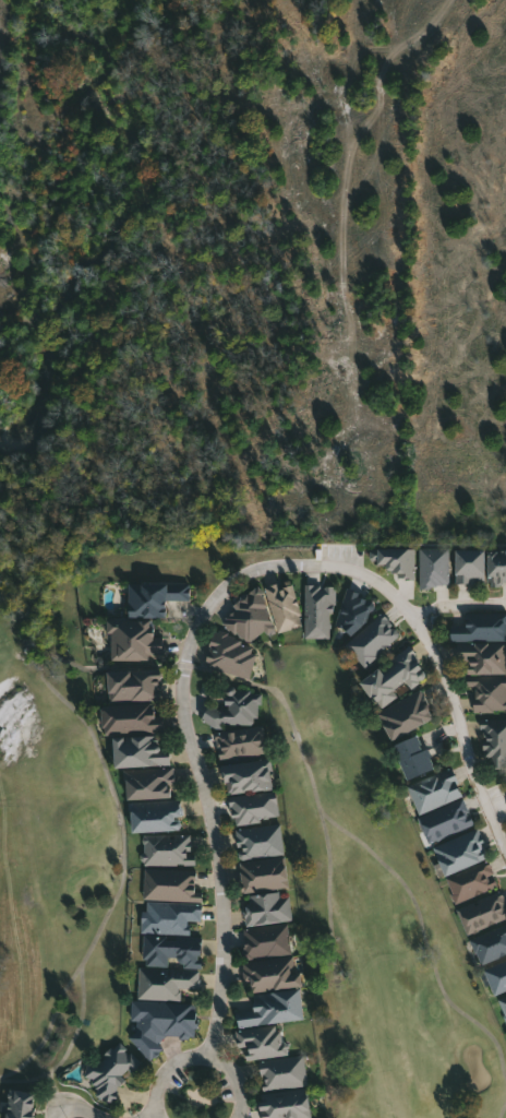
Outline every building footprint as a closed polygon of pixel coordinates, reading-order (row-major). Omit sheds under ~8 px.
[(376,567),(376,548),(414,548),(414,578),(395,578),(395,567),(376,567)] [(448,548),(448,586),(420,586),(420,548),(448,548)] [(483,549),(483,583),(455,583),(455,549),(483,549)] [(489,549),(505,549),(505,583),(489,583),(489,549)] [(128,617),(126,582),(189,581),(190,599),(166,599),(166,617),(158,617),(128,617)] [(276,634),(303,628),(293,586),(279,589),(278,584),(265,587),(276,634)] [(305,584),(333,584),(333,638),(305,638),(305,584)] [(274,632),(261,590),(232,599),(237,614),(222,618),(227,634),(239,630),(243,642),(274,632)] [(336,621),(346,591),(372,598),(362,629),(336,621)] [(366,667),(346,646),(381,611),(401,632),(366,667)] [(465,611),(505,611),(505,641),(505,675),(505,710),(472,711),(472,686),(468,686),(467,659),(456,661),(456,641),(450,641),(450,625),(466,623),(465,611)] [(158,617),(159,659),(109,661),(108,618),(128,617),(158,617)] [(248,680),(259,649),(215,633),(204,664),(248,680)] [(359,678),(411,647),(427,676),(401,691),(403,693),(377,709),(359,678)] [(108,704),(106,673),(158,669),(160,701),(108,704)] [(215,727),(206,728),(203,707),(224,705),(222,692),(258,688),(263,721),(215,727)] [(391,741),(389,741),(377,710),(422,692),(435,725),(419,730),(391,741)] [(160,701),(161,733),(111,736),(103,736),(100,704),(108,704),(160,701)] [(485,719),(505,719),(505,766),(484,765),(485,719)] [(263,721),(267,752),(219,759),(215,727),(263,721)] [(419,730),(433,769),(406,778),(391,741),(419,730)] [(161,733),(162,748),(169,747),(170,764),(124,768),(113,768),(111,736),(161,733)] [(270,759),(273,788),(226,794),(222,763),(270,759)] [(129,801),(126,801),(124,768),(170,764),(172,799),(129,801)] [(418,815),(463,797),(452,770),(407,788),(418,815)] [(233,824),(230,798),(276,793),(279,819),(233,824)] [(172,799),(180,798),(182,830),(130,832),(129,801),(172,799)] [(428,844),(474,826),(464,799),(417,817),(428,844)] [(284,855),(238,858),(237,828),(281,824),(284,855)] [(434,845),(479,830),(487,858),(443,873),(434,845)] [(194,865),(143,865),(143,834),(194,834),(194,865)] [(288,887),(242,892),(239,864),(285,858),(288,887)] [(497,888),(455,901),(446,875),(490,861),(497,888)] [(198,901),(143,900),(144,869),(198,870),(198,901)] [(242,896),(288,890),(292,919),(246,926),(242,896)] [(503,892),(505,903),(505,919),(466,931),(458,906),(503,892)] [(144,932),(141,932),(143,902),(201,904),(200,920),(190,919),(189,935),(144,932)] [(470,938),(505,923),(505,952),(480,963),(470,938)] [(245,958),(242,928),(289,924),(292,953),(245,958)] [(189,935),(202,936),(200,967),(142,964),(144,932),(189,935)] [(292,953),(296,953),(299,986),(249,991),(245,958),(292,953)] [(484,970),(505,960),(505,990),(495,995),(484,970)] [(180,999),(137,999),(138,968),(200,970),(200,988),(180,988),(180,999)] [(302,1020),(237,1025),(236,1010),(253,1009),(251,995),(299,989),(302,1020)] [(497,999),(505,996),(505,1019),(497,999)] [(197,1004),(131,1001),(130,1021),(134,1022),(133,1049),(146,1050),(146,1056),(160,1057),(161,1038),(195,1039),(197,1004)] [(238,1047),(237,1028),(284,1026),(286,1056),(244,1058),(244,1047),(238,1047)] [(95,1092),(98,1087),(81,1072),(93,1059),(97,1063),(117,1040),(141,1062),(107,1102),(95,1092)] [(306,1084),(263,1089),(261,1060),(304,1056),(306,1084)] [(35,1091),(33,1117),(6,1117),(9,1089),(35,1091)] [(306,1091),(310,1117),(260,1117),(257,1097),(306,1091)]
